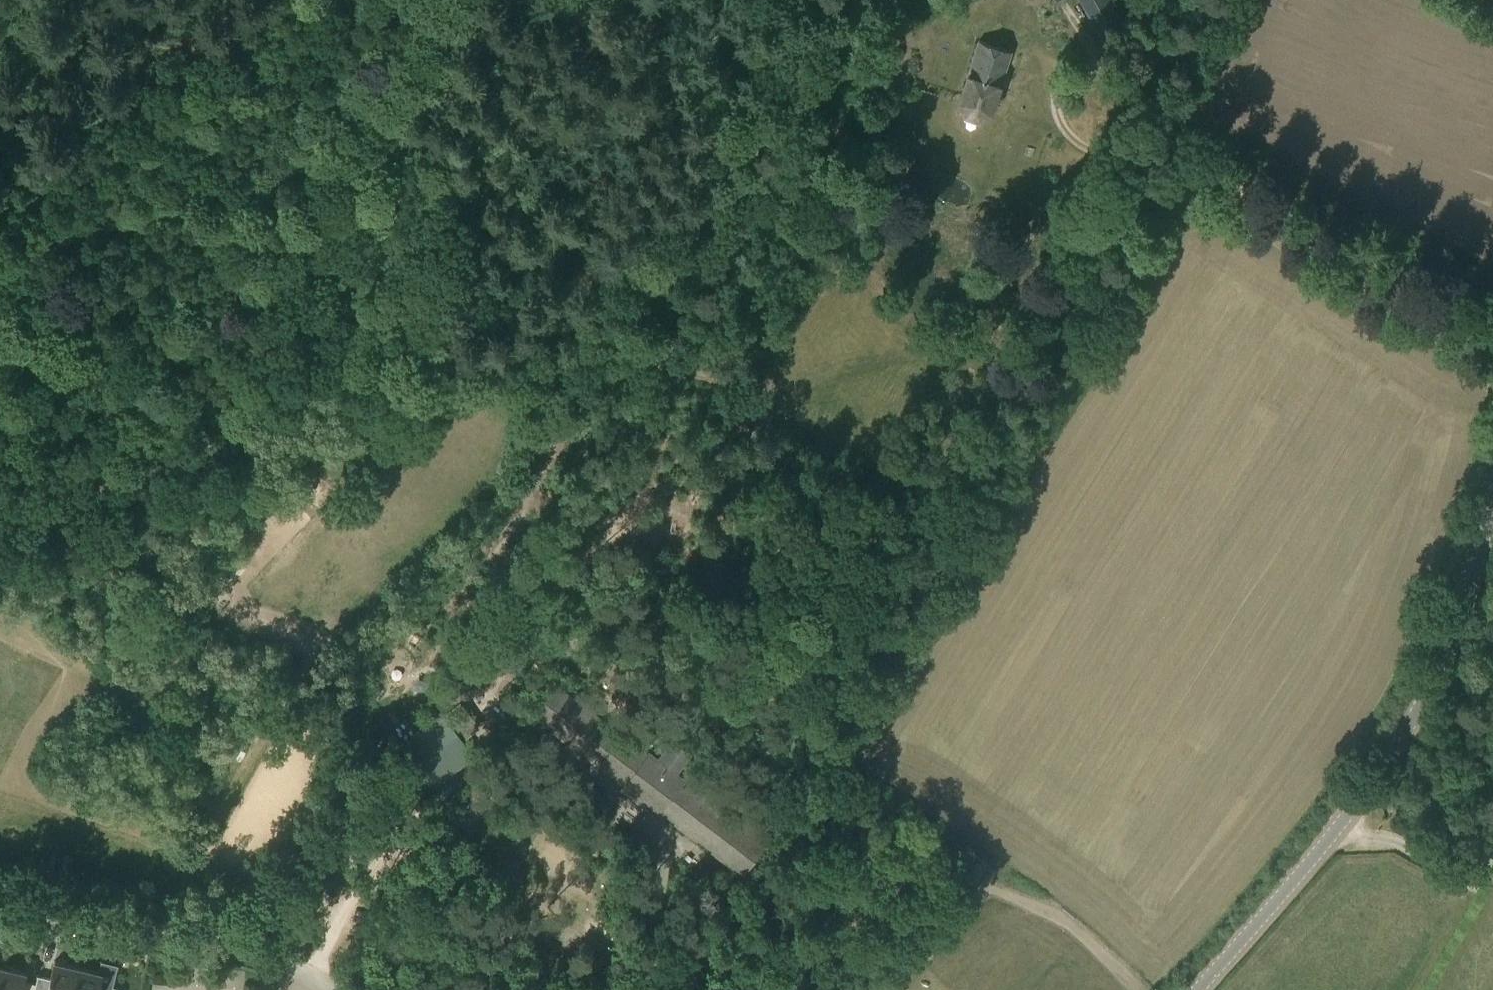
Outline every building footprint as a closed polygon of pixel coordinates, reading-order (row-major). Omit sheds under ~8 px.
[(1115,0),(1082,0),(1100,35),(1135,15),(1125,0),(1120,0),(1117,3),(1115,0)] [(1002,83),(1012,51),(978,39),(968,72),(966,72),(957,102),(963,116),(978,120),(993,113),(1003,83),(1002,83)] [(454,702),(474,693),(484,689),(477,674),(448,687),(454,702)] [(574,700),(555,685),(554,685),(534,711),(554,726),(552,728),(572,743),(573,741),(591,755),(589,757),(607,770),(609,768),(625,781),(621,786),(658,814),(662,808),(679,821),(677,824),(696,838),(697,836),(716,850),(715,852),(732,865),(733,863),(742,870),(762,843),(753,836),(755,834),(737,820),(736,822),(718,808),(719,806),(701,792),(699,794),(683,782),(684,781),(647,752),(645,754),(629,742),(631,740),(612,725),(611,727),(592,713),(594,712),(576,698),(574,700)] [(432,784),(473,753),(440,711),(400,743),(432,784)] [(675,772),(690,752),(672,739),(657,758),(675,772)] [(79,965),(55,959),(50,977),(38,973),(34,989),(73,989),(79,965)] [(23,987),(27,971),(2,965),(0,974),(0,989),(33,989),(23,987)] [(121,986),(100,981),(103,971),(79,965),(73,989),(123,989),(121,986)]
